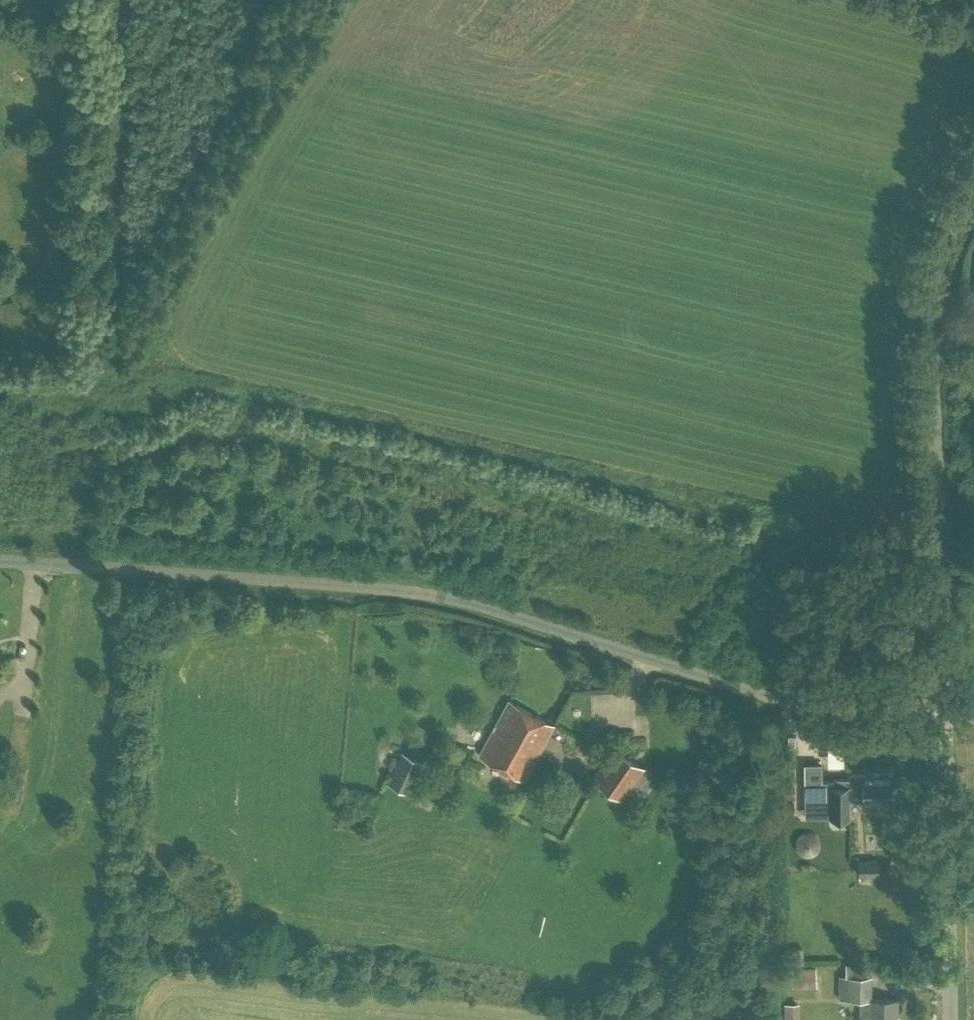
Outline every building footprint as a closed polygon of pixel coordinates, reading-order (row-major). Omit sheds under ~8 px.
[(16,322),(13,301),(0,303),(0,324),(16,322)] [(525,779),(554,725),(508,701),(480,755),(525,779)] [(645,789),(653,778),(643,771),(644,769),(614,748),(593,778),(623,798),(635,782),(645,789)] [(805,781),(821,781),(821,748),(799,749),(800,782),(805,782),(805,781)] [(409,793),(424,762),(402,752),(387,783),(409,793)] [(805,781),(805,782),(806,802),(831,801),(831,817),(851,817),(850,801),(893,799),(893,774),(862,774),(850,774),(850,779),(834,779),(834,782),(822,782),(821,781),(805,781)] [(859,875),(878,875),(878,860),(858,860),(859,875)] [(787,964),(803,963),(802,947),(787,948),(787,964)] [(869,977),(869,965),(846,964),(845,977),(844,977),(840,977),(840,998),(859,998),(860,1019),(897,1019),(897,999),(872,999),(872,977),(869,977)] [(792,987),(816,987),(816,967),(792,967),(792,987)] [(802,1002),(802,1019),(815,1019),(815,1002),(802,1002)] [(799,1003),(784,1003),(784,1019),(800,1019),(799,1003)]
